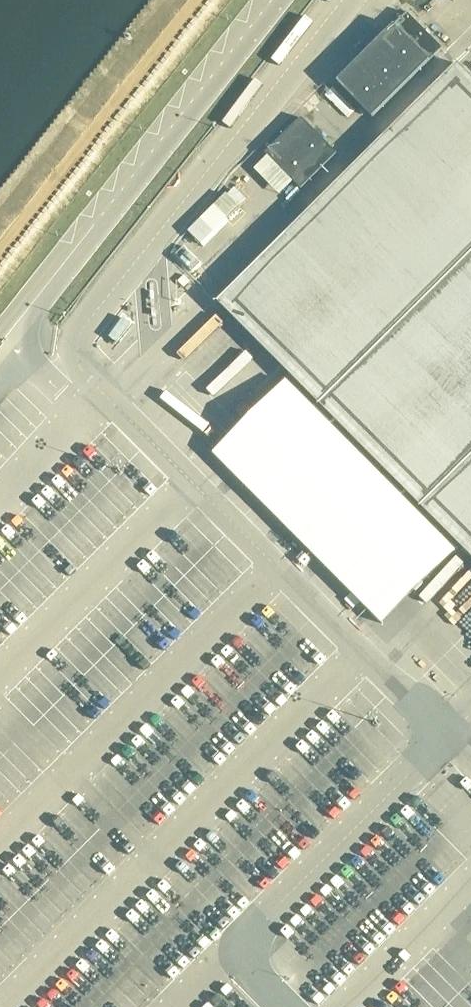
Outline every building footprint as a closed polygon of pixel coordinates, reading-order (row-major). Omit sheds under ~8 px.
[(373,117),(442,48),(407,12),(337,81),(373,117)] [(217,301),(470,556),(470,76),(457,63),(217,301)] [(326,100),(317,92),(300,109),(309,117),(326,100)] [(337,153),(336,151),(301,117),(265,152),(301,188),(337,153)] [(280,202),(295,188),(269,161),(254,175),(280,202)] [(188,236),(203,252),(250,209),(235,193),(188,236)]
